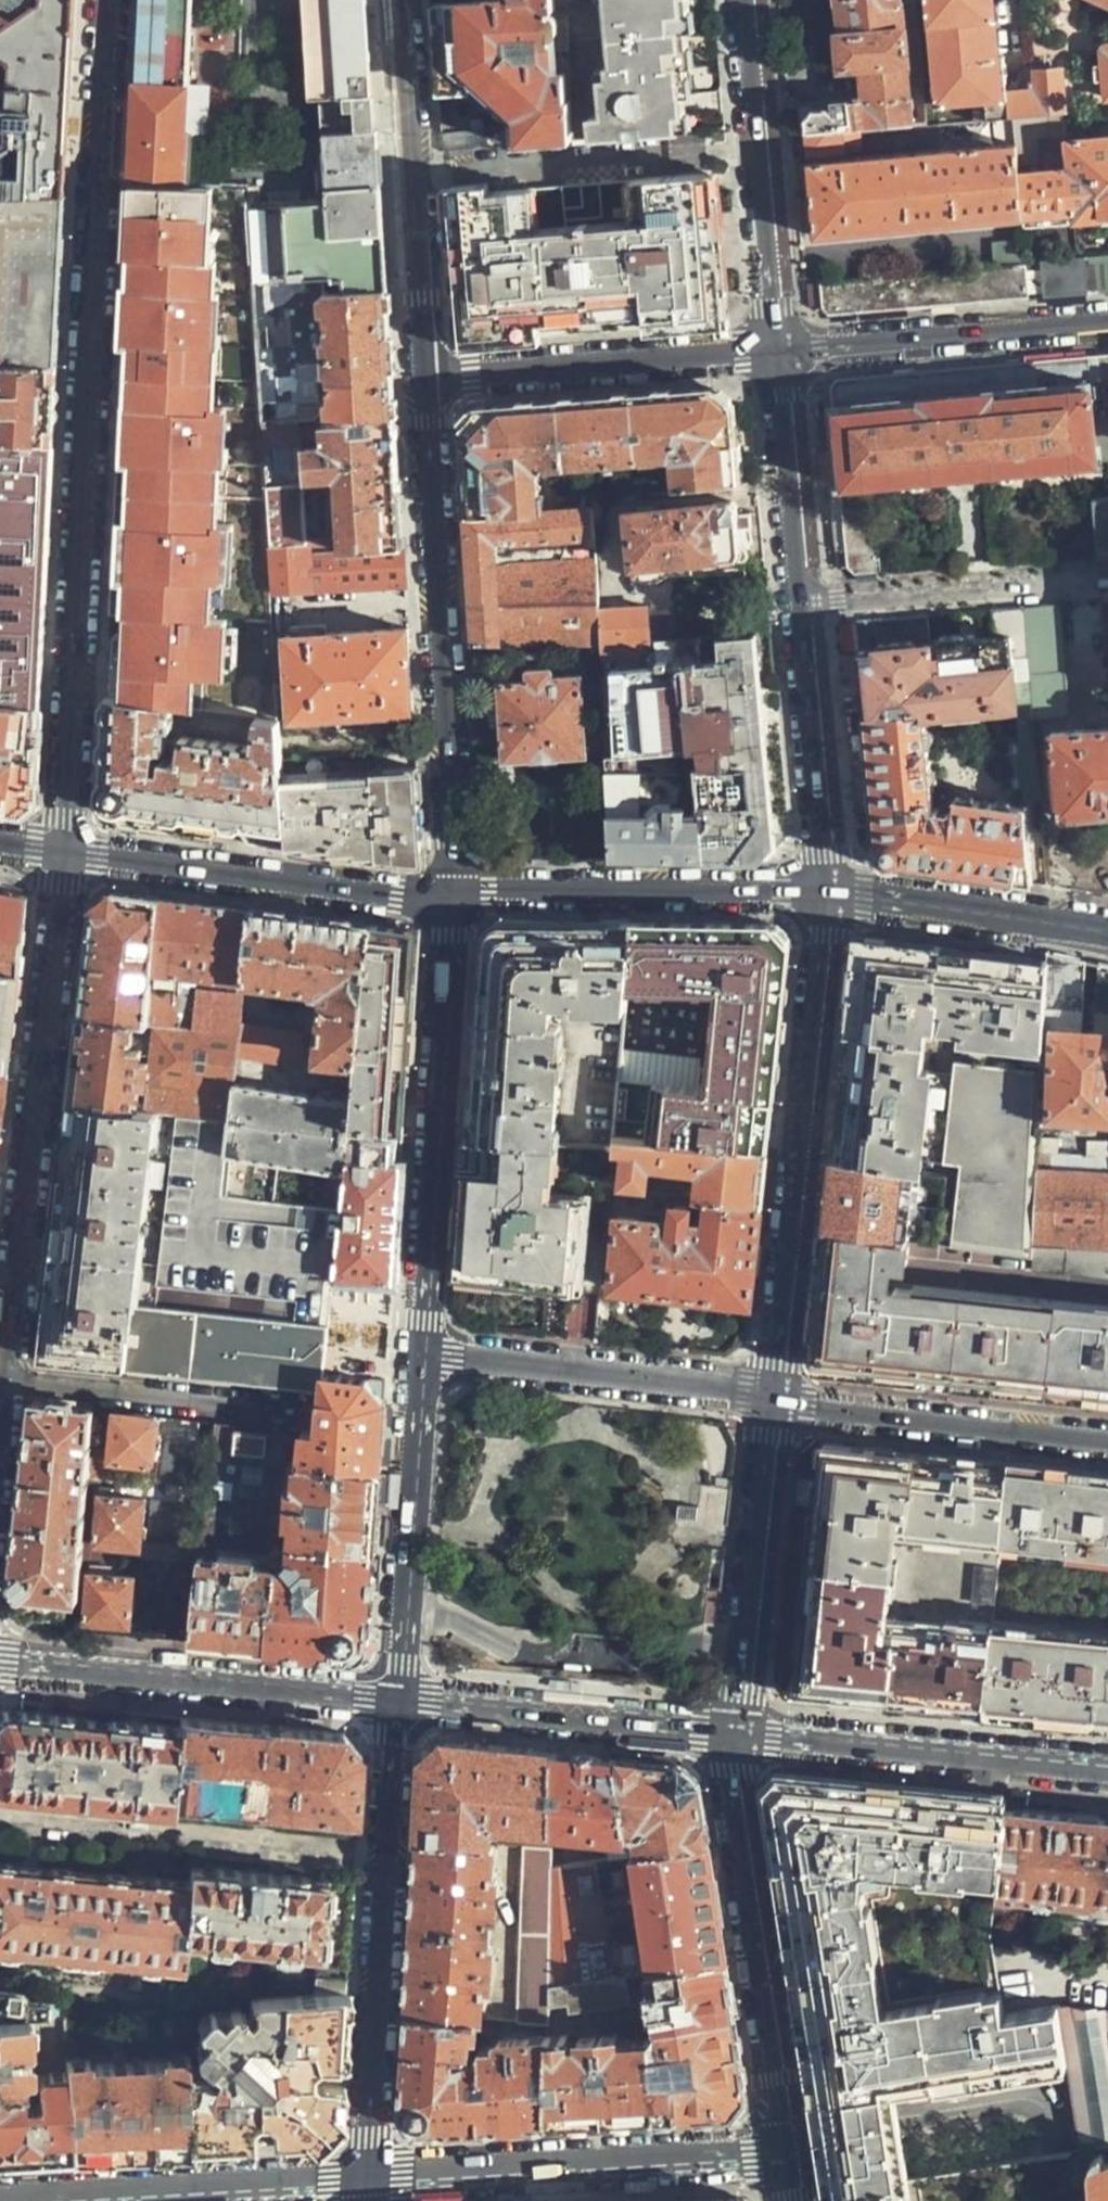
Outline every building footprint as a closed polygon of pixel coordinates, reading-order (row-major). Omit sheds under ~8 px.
[(58,365),(60,335),(68,177),(70,138),(77,0),(0,0),(0,361),(58,365)] [(130,181),(187,182),(191,134),(184,134),(191,0),(139,0),(133,124),(130,181)] [(252,212),(256,286),(333,279),(334,295),(387,292),(384,243),(379,158),(368,0),(302,0),(308,102),(322,102),(330,209),(252,212)] [(509,144),(571,139),(567,39),(566,10),(556,11),(556,0),(448,0),(442,0),(444,18),(438,18),(439,35),(444,34),(445,40),(445,47),(441,46),(443,86),(467,84),(468,81),(511,121),(508,122),(509,144)] [(606,35),(681,28),(680,15),(689,14),(687,0),(604,0),(606,35)] [(832,9),(834,34),(831,35),(834,67),(851,66),(855,99),(815,104),(814,110),(806,117),(807,133),(911,124),(900,3),(915,2),(914,0),(831,0),(832,9)] [(992,0),(926,0),(935,104),(974,101),(1007,98),(1007,89),(1006,81),(1002,55),(998,54),(992,0)] [(591,138),(678,131),(677,116),(685,115),(683,93),(680,94),(679,86),(679,78),(686,78),(684,64),(681,65),(681,48),(686,48),(685,28),(681,28),(606,35),(608,63),(604,64),(604,75),(596,75),(598,113),(589,114),(591,138)] [(1106,44),(1101,50),(1102,61),(1094,64),(1095,80),(1104,79),(1106,96),(1107,96),(1107,43),(1106,44)] [(974,101),(975,118),(1013,115),(1063,112),(1060,73),(1076,71),(1073,62),(1060,63),(1060,67),(1029,68),(1030,87),(1007,89),(1007,98),(974,101)] [(1063,112),(1013,115),(1014,137),(1016,158),(1037,156),(1035,131),(1067,128),(1066,116),(1063,117),(1063,112)] [(925,123),(911,124),(807,133),(807,137),(809,155),(1014,137),(1013,115),(975,118),(925,123)] [(1073,222),(1100,220),(1099,217),(1107,216),(1107,130),(1066,134),(1066,145),(1043,149),(1043,164),(1017,166),(1021,219),(1073,215),(1073,222)] [(990,221),(1021,219),(1017,166),(1016,158),(1014,137),(809,155),(816,237),(897,230),(990,221)] [(529,189),(455,195),(460,263),(465,327),(480,343),(543,339),(541,321),(593,316),(648,311),(649,331),(723,325),(716,243),(709,175),(634,182),(637,218),(533,227),(529,189)] [(187,182),(130,181),(128,220),(126,255),(132,256),(145,256),(144,289),(136,289),(133,341),(145,341),(143,406),(140,406),(138,437),(138,438),(137,448),(137,457),(146,457),(142,523),(133,523),(132,555),(131,566),(131,577),(140,577),(138,613),(128,613),(127,647),(126,666),(124,698),(174,705),(185,706),(186,677),(223,680),(226,618),(209,618),(212,568),(228,569),(231,514),(215,514),(218,459),(222,460),(225,405),(220,405),(226,297),(220,297),(225,186),(187,182)] [(634,182),(529,189),(533,227),(637,218),(634,182)] [(1021,219),(1022,226),(1073,222),(1073,215),(1021,219)] [(819,281),(822,314),(1029,297),(1026,265),(1023,239),(992,241),(993,252),(994,266),(899,274),(819,281)] [(145,256),(132,256),(131,288),(124,288),(123,316),(122,340),(133,341),(136,289),(144,289),(145,256)] [(1044,296),(1107,290),(1107,256),(1042,262),(1044,296)] [(391,357),(387,292),(334,295),(333,279),(256,286),(253,285),(263,424),(301,423),(327,422),(327,425),(396,421),(391,357)] [(145,341),(133,341),(129,405),(134,405),(132,437),(138,438),(140,406),(143,406),(145,341)] [(834,379),(828,386),(831,409),(829,409),(844,567),(852,574),(878,572),(871,484),(907,480),(914,486),(923,485),(928,478),(962,475),(996,472),(1002,477),(1013,476),(1016,471),(1107,462),(1107,355),(961,367),(834,379)] [(55,446),(57,411),(58,365),(0,361),(0,443),(55,446)] [(713,389),(631,395),(635,456),(667,453),(673,455),(676,484),(739,478),(733,404),(724,398),(713,389)] [(596,398),(558,401),(563,462),(635,456),(631,395),(596,398)] [(563,462),(558,401),(479,407),(469,417),(459,428),(465,515),(538,510),(536,473),(526,474),(525,468),(533,464),(563,462)] [(399,475),(396,421),(327,425),(327,422),(301,423),(302,439),(322,438),(326,436),(327,446),(306,448),(309,478),(333,476),(333,474),(352,472),(352,478),(339,479),(344,551),(404,548),(399,475)] [(302,439),(301,423),(263,424),(267,485),(305,484),(302,439)] [(0,443),(0,697),(41,703),(50,547),(55,446),(0,443)] [(146,457),(137,457),(134,456),(131,522),(121,521),(119,555),(132,555),(133,523),(142,523),(146,457)] [(1106,479),(1107,496),(1091,498),(1092,527),(1086,528),(1089,550),(1094,549),(1095,552),(1107,551),(1107,479),(1106,479)] [(267,485),(272,547),(310,545),(309,542),(305,484),(267,485)] [(590,492),(591,508),(592,529),(600,528),(599,510),(611,497),(611,490),(590,492)] [(749,527),(748,512),(735,513),(734,503),(729,499),(709,501),(709,504),(627,511),(627,516),(619,516),(621,540),(629,539),(631,574),(632,577),(642,581),(653,580),(661,575),(740,568),(739,562),(742,561),(745,558),(746,550),(741,548),(739,548),(738,538),(737,528),(749,527)] [(538,510),(465,515),(467,551),(474,644),(489,643),(597,642),(595,608),(593,566),(494,562),(493,552),(492,539),(510,538),(510,542),(592,536),(592,529),(591,508),(567,509),(538,510)] [(494,562),(593,566),(592,536),(510,542),(511,551),(493,552),(494,562)] [(332,540),(309,542),(310,545),(310,553),(338,551),(338,545),(332,545),(332,540)] [(406,587),(404,548),(344,551),(338,551),(310,553),(310,545),(272,547),(274,594),(406,587)] [(140,577),(131,577),(128,576),(126,613),(128,613),(138,613),(140,577)] [(595,608),(597,642),(605,642),(647,639),(644,604),(595,608)] [(1026,607),(1007,608),(1017,704),(1032,703),(1032,708),(1033,719),(1068,717),(1059,605),(1026,607)] [(921,713),(925,713),(1017,704),(1007,608),(991,610),(993,643),(974,644),(974,639),(961,640),(938,642),(939,648),(929,648),(928,616),(856,622),(859,654),(915,649),(921,710),(921,713)] [(350,716),(413,712),(410,670),(408,627),(284,633),(290,718),(335,716),(350,716)] [(763,733),(752,630),(647,639),(605,642),(611,754),(603,754),(608,857),(684,859),(684,852),(684,823),(701,824),(702,852),(703,860),(746,860),(766,841),(773,833),(766,765),(765,756),(763,733)] [(126,666),(127,647),(117,646),(117,656),(116,665),(126,666)] [(860,674),(864,716),(921,710),(915,649),(859,654),(860,674)] [(500,714),(501,724),(503,759),(530,758),(554,757),(583,755),(578,674),(552,675),(551,667),(525,668),(526,680),(498,681),(499,703),(500,714)] [(219,822),(230,823),(241,824),(240,832),(248,843),(285,848),(282,778),(280,757),(278,717),(257,716),(253,744),(181,735),(178,759),(163,758),(162,768),(155,767),(154,748),(165,749),(167,728),(173,728),(174,705),(124,698),(104,695),(103,721),(99,802),(115,825),(209,838),(219,829),(219,822)] [(0,697),(0,809),(17,811),(36,795),(39,752),(41,703),(0,697)] [(489,724),(501,724),(500,714),(499,703),(488,703),(489,724)] [(1023,799),(1039,798),(1033,719),(1032,708),(1017,710),(1023,799)] [(930,868),(1031,883),(1025,807),(953,798),(953,814),(931,810),(925,713),(921,713),(921,710),(864,716),(871,794),(876,844),(874,853),(875,861),(878,864),(884,866),(898,864),(930,868)] [(351,729),(350,716),(335,716),(335,729),(351,729)] [(1070,732),(1050,734),(1057,818),(1107,814),(1107,728),(1070,732)] [(554,757),(530,758),(531,769),(555,767),(554,757)] [(419,815),(417,765),(371,769),(371,773),(377,860),(401,863),(421,844),(419,815)] [(307,851),(377,860),(371,773),(282,778),(285,848),(307,851)] [(684,823),(684,852),(702,852),(701,824),(684,823)] [(93,911),(80,1016),(133,1021),(149,1022),(158,898),(149,897),(114,892),(93,911)] [(18,976),(22,934),(26,900),(0,895),(0,973),(18,976)] [(203,904),(158,898),(149,1022),(154,1023),(181,1025),(185,988),(179,987),(178,991),(168,990),(170,972),(231,979),(243,980),(250,911),(203,904)] [(354,1084),(370,926),(314,919),(250,911),(243,980),(325,991),(314,1077),(354,1084)] [(474,1042),(467,1140),(554,1144),(561,1053),(557,1052),(560,1024),(548,1022),(549,1001),(574,1002),(574,1008),(623,1008),(624,998),(625,987),(631,925),(564,925),(498,924),(481,939),(474,1042)] [(710,925),(631,925),(625,987),(668,989),(668,1000),(692,999),(703,1009),(696,1071),(709,1072),(707,1088),(773,1098),(776,1070),(789,946),(770,925),(710,925)] [(398,929),(370,926),(354,1084),(352,1101),(355,1101),(355,1127),(391,1130),(403,1131),(410,1023),(415,950),(397,947),(398,929)] [(861,945),(860,956),(855,955),(851,990),(837,1120),(833,1159),(838,1160),(917,1170),(949,1174),(940,1245),(1033,1258),(1033,1245),(1036,1173),(1036,1156),(1038,1154),(1039,1139),(1039,1125),(1047,961),(1038,960),(931,948),(872,942),(871,946),(861,945)] [(1047,961),(1039,1125),(1053,1126),(1054,1115),(1069,1116),(1068,1127),(1092,1127),(1092,1117),(1107,1117),(1107,966),(1098,964),(1096,1031),(1083,1029),(1086,962),(1047,953),(1047,961)] [(18,976),(0,973),(0,1035),(11,1036),(13,1016),(18,976)] [(241,995),(243,980),(231,979),(229,993),(241,995)] [(185,988),(181,1025),(238,1031),(239,1023),(241,995),(229,993),(185,988)] [(623,1008),(618,1056),(632,1057),(636,999),(624,998),(623,1008)] [(133,1021),(80,1016),(75,1059),(70,1103),(133,1113),(140,1049),(130,1048),(133,1021)] [(150,1068),(145,1114),(229,1125),(232,1086),(235,1058),(238,1031),(181,1025),(154,1023),(152,1051),(146,1050),(144,1067),(150,1068)] [(239,1023),(238,1031),(235,1058),(297,1066),(300,1032),(239,1023)] [(0,1035),(0,1064),(8,1065),(11,1036),(0,1035)] [(0,1064),(0,1124),(2,1125),(5,1091),(8,1065),(0,1064)] [(614,1112),(769,1133),(772,1108),(773,1098),(707,1088),(617,1078),(614,1112)] [(349,1126),(352,1101),(232,1086),(229,1125),(281,1132),(278,1169),(344,1177),(348,1137),(349,1126)] [(49,1279),(40,1354),(47,1360),(84,1364),(257,1381),(258,1372),(323,1377),(325,1357),(328,1324),(332,1285),(333,1276),(340,1213),(273,1207),(278,1169),(281,1132),(229,1125),(145,1114),(133,1113),(70,1103),(69,1118),(49,1279)] [(709,1199),(761,1205),(766,1160),(769,1133),(614,1112),(611,1147),(613,1147),(626,1149),(622,1182),(646,1185),(648,1164),(699,1170),(698,1191),(687,1191),(686,1196),(709,1199)] [(401,1156),(403,1131),(391,1130),(390,1141),(370,1139),(348,1137),(344,1177),(342,1196),(354,1197),(350,1200),(350,1210),(352,1214),(340,1213),(333,1276),(361,1278),(392,1280),(401,1156)] [(1058,1139),(1039,1139),(1038,1154),(1058,1154),(1058,1139)] [(554,1144),(467,1140),(462,1204),(458,1267),(585,1281),(586,1271),(601,1272),(609,1187),(613,1147),(611,1147),(554,1144)] [(1106,1158),(1107,1156),(1107,1142),(1088,1141),(1086,1156),(1106,1158)] [(1036,1173),(1107,1178),(1107,1158),(1106,1158),(1086,1156),(1058,1154),(1038,1154),(1036,1156),(1036,1173)] [(908,1240),(917,1170),(838,1160),(836,1179),(831,1178),(829,1195),(826,1227),(908,1240)] [(949,1174),(917,1170),(908,1240),(940,1245),(949,1174)] [(1033,1245),(1107,1250),(1107,1178),(1036,1173),(1033,1245)] [(662,1193),(639,1190),(638,1206),(660,1209),(662,1193)] [(680,1296),(750,1303),(761,1205),(709,1199),(706,1233),(701,1233),(701,1228),(688,1226),(690,1211),(686,1207),(677,1205),(674,1210),(672,1222),(618,1217),(611,1289),(680,1296)] [(1035,1302),(1035,1298),(903,1284),(908,1240),(826,1227),(820,1278),(813,1345),(829,1367),(874,1372),(956,1380),(1107,1396),(1107,1310),(1035,1302)] [(1033,1258),(1033,1269),(1107,1278),(1107,1250),(1033,1245),(1033,1258)] [(585,1281),(458,1267),(457,1278),(566,1289),(583,1291),(585,1281)] [(328,1324),(325,1357),(341,1357),(349,1325),(328,1324)] [(297,1464),(380,1470),(382,1430),(386,1378),(368,1377),(366,1380),(323,1377),(318,1415),(316,1416),(315,1433),(303,1431),(297,1464)] [(64,1595),(79,1597),(88,1479),(92,1431),(93,1410),(33,1404),(22,1494),(12,1581),(23,1591),(21,1602),(11,1613),(24,1625),(32,1616),(42,1617),(62,1620),(64,1595)] [(160,1422),(153,1415),(115,1412),(111,1459),(155,1465),(160,1422)] [(211,1448),(213,1422),(198,1420),(194,1446),(211,1448)] [(229,1423),(213,1422),(211,1448),(206,1492),(200,1546),(216,1548),(215,1553),(263,1557),(261,1564),(276,1566),(277,1554),(280,1554),(274,1550),(278,1543),(280,1529),(286,1464),(290,1429),(273,1427),(270,1428),(269,1429),(268,1431),(267,1433),(266,1435),(237,1430),(237,1428),(236,1425),(234,1424),(232,1423),(229,1423)] [(101,1433),(92,1431),(88,1479),(113,1481),(114,1466),(105,1465),(107,1448),(99,1447),(101,1433)] [(897,1538),(998,1548),(1009,1465),(930,1456),(824,1444),(811,1566),(809,1582),(890,1592),(897,1538)] [(291,1544),(374,1551),(376,1515),(380,1470),(297,1464),(286,1464),(280,1529),(292,1530),(291,1544)] [(1009,1465),(998,1548),(1107,1558),(1107,1476),(1069,1472),(1009,1465)] [(102,1493),(138,1496),(139,1489),(102,1486),(102,1493)] [(146,1497),(138,1496),(102,1493),(96,1542),(141,1547),(146,1497)] [(697,1507),(677,1506),(676,1523),(697,1524),(697,1507)] [(370,1605),(374,1551),(291,1544),(290,1555),(280,1554),(277,1554),(276,1566),(268,1649),(311,1654),(346,1657),(368,1638),(370,1605)] [(233,1646),(268,1649),(276,1566),(261,1564),(263,1557),(215,1553),(215,1560),(198,1558),(197,1568),(189,1642),(233,1646)] [(132,1599),(134,1575),(89,1570),(86,1619),(130,1624),(132,1599)] [(890,1592),(809,1582),(799,1686),(871,1694),(949,1702),(986,1706),(994,1624),(887,1615),(890,1592)] [(986,1706),(1056,1713),(1107,1719),(1107,1633),(994,1624),(986,1706)] [(88,1718),(47,1714),(6,1710),(0,1716),(0,1793),(80,1800),(88,1718)] [(268,1725),(180,1716),(179,1726),(174,1799),(357,1816),(361,1754),(341,1732),(268,1725)] [(134,1722),(88,1718),(80,1800),(173,1809),(174,1799),(179,1726),(134,1722)] [(424,1761),(419,1838),(490,1843),(491,1831),(484,1826),(478,1825),(479,1818),(487,1819),(493,1824),(552,1830),(552,1754),(495,1749),(448,1744),(424,1761)] [(585,1758),(552,1754),(552,1830),(558,1831),(558,1836),(562,1843),(569,1843),(575,1836),(575,1833),(607,1837),(607,1843),(610,1857),(631,1854),(628,1834),(616,1761),(585,1758)] [(640,1852),(706,1842),(701,1808),(697,1784),(676,1766),(616,1761),(628,1834),(640,1832),(637,1837),(640,1852)] [(778,1865),(813,2092),(829,2105),(897,2093),(1024,2072),(1067,2064),(1058,2005),(1004,2014),(997,1964),(996,1951),(995,1929),(999,1891),(1007,1806),(1008,1798),(939,1791),(844,1781),(785,1776),(767,1795),(778,1865)] [(1007,1806),(999,1891),(1074,1899),(1107,1903),(1107,1817),(1007,1806)] [(490,1843),(419,1838),(415,1915),(408,2014),(474,2018),(482,2018),(483,1986),(488,1986),(488,1969),(482,1969),(482,1964),(489,1965),(490,1946),(487,1945),(488,1916),(492,1916),(492,1899),(487,1899),(487,1893),(493,1893),(494,1876),(491,1875),(493,1844),(490,1843)] [(716,1903),(706,1842),(640,1852),(631,1854),(610,1857),(551,1867),(550,1986),(627,1975),(650,1972),(725,1960),(716,1903)] [(551,1867),(552,1848),(524,1846),(519,2020),(549,2022),(550,2004),(550,1986),(551,1867)] [(183,1937),(188,1880),(0,1863),(0,1953),(17,1955),(18,1948),(57,1951),(56,1957),(98,1962),(98,1956),(138,1960),(137,1966),(159,1968),(160,1962),(181,1964),(183,1937)] [(317,1951),(325,1878),(190,1865),(188,1880),(183,1937),(207,1940),(206,1945),(227,1947),(228,1941),(273,1946),(274,1951),(294,1954),(295,1948),(317,1951)] [(346,1990),(353,1880),(325,1878),(317,1951),(316,1991),(346,1990)] [(1074,1899),(1072,1909),(1091,1912),(1091,1921),(1107,1923),(1107,1903),(1074,1899)] [(661,2027),(734,2016),(732,2004),(725,1960),(650,1972),(653,1988),(648,1989),(652,2012),(657,2011),(661,2027)] [(627,1975),(550,1986),(550,2004),(569,2001),(570,2010),(631,2001),(627,1975)] [(25,2017),(44,2016),(46,2000),(23,1997),(18,1992),(0,1990),(0,2018),(25,2017)] [(272,2117),(273,2142),(299,2141),(315,2136),(326,2129),(333,2122),(337,2115),(338,2110),(341,2079),(317,2077),(311,2072),(311,2063),(321,2056),(342,2058),(346,1990),(316,1991),(252,1995),(252,2008),(247,2012),(237,2004),(213,2006),(212,2009),(206,2009),(197,2020),(196,2027),(204,2032),(194,2041),(193,2050),(204,2059),(197,2067),(185,2067),(190,2147),(221,2145),(253,2143),(251,2117),(256,2112),(264,2112),(272,2117)] [(1058,2005),(1067,2064),(1078,2143),(1093,2142),(1095,2152),(1107,2148),(1107,2009),(1058,2005)] [(474,2018),(408,2014),(402,2113),(421,2133),(447,2132),(478,2130),(478,2058),(455,2059),(455,2053),(465,2053),(469,2050),(469,2037),(472,2036),(474,2018)] [(653,2038),(655,2118),(729,2113),(738,2103),(746,2092),(734,2016),(661,2027),(653,2038)] [(24,2082),(23,2074),(29,2070),(28,2057),(23,2054),(7,2054),(7,2048),(24,2047),(27,2044),(25,2017),(0,2018),(0,2082),(24,2082)] [(549,2036),(547,2126),(605,2122),(655,2118),(653,2038),(570,2042),(570,2034),(549,2036)] [(478,2058),(478,2130),(509,2128),(547,2126),(549,2036),(516,2038),(501,2039),(497,2041),(497,2045),(484,2045),(478,2051),(478,2058)] [(159,2149),(190,2147),(185,2067),(184,2050),(162,2051),(162,2057),(125,2059),(132,2151),(159,2149)] [(66,2071),(73,2154),(104,2152),(132,2151),(125,2059),(87,2062),(86,2057),(65,2057),(66,2071)] [(0,2082),(0,2158),(17,2157),(73,2154),(66,2071),(37,2072),(37,2082),(39,2100),(31,2100),(25,2096),(24,2082),(0,2082)] [(829,2200),(836,2200),(845,2191),(910,2178),(903,2136),(897,2093),(829,2105),(813,2092),(820,2148),(829,2200)] [(1087,2155),(1095,2152),(1093,2142),(1078,2143),(1079,2149),(978,2166),(910,2178),(845,2191),(836,2200),(1091,2200),(1087,2155)] [(1095,2152),(1087,2155),(1091,2200),(1107,2200),(1107,2148),(1095,2152)]
